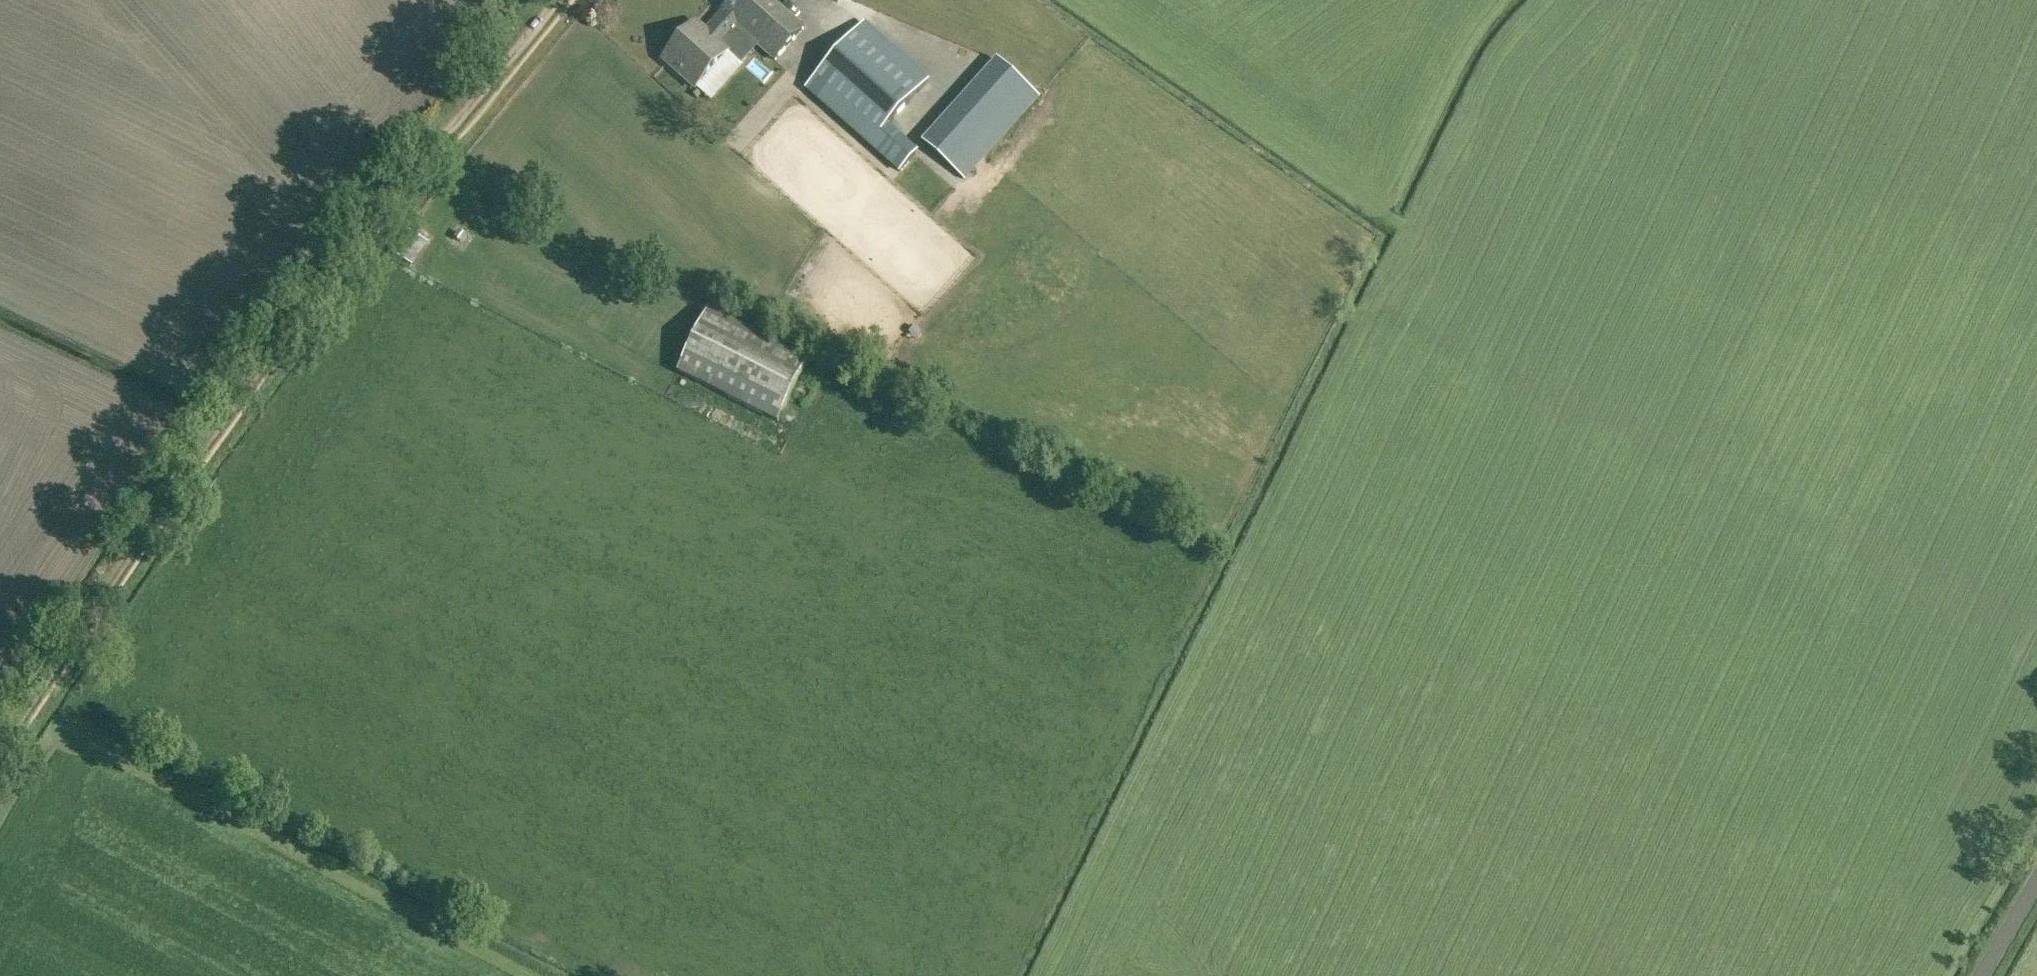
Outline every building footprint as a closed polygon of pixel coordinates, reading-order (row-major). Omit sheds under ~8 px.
[(804,29),(772,0),(733,0),(722,12),(724,13),(707,33),(696,23),(684,35),(688,38),(667,61),(691,83),(723,48),(721,45),(738,26),(750,37),(739,50),(764,73),(804,29)] [(900,114),(929,82),(865,24),(808,88),(901,172),(898,175),(913,188),(929,170),(914,157),(916,155),(909,148),(921,134),(925,137),(917,145),(938,165),(945,157),(957,168),(1022,94),(981,65),(967,80),(959,72),(942,91),(950,98),(919,132),(900,114)] [(417,237),(407,230),(389,255),(398,262),(417,237)] [(784,408),(810,356),(710,306),(684,358),(784,408)]
